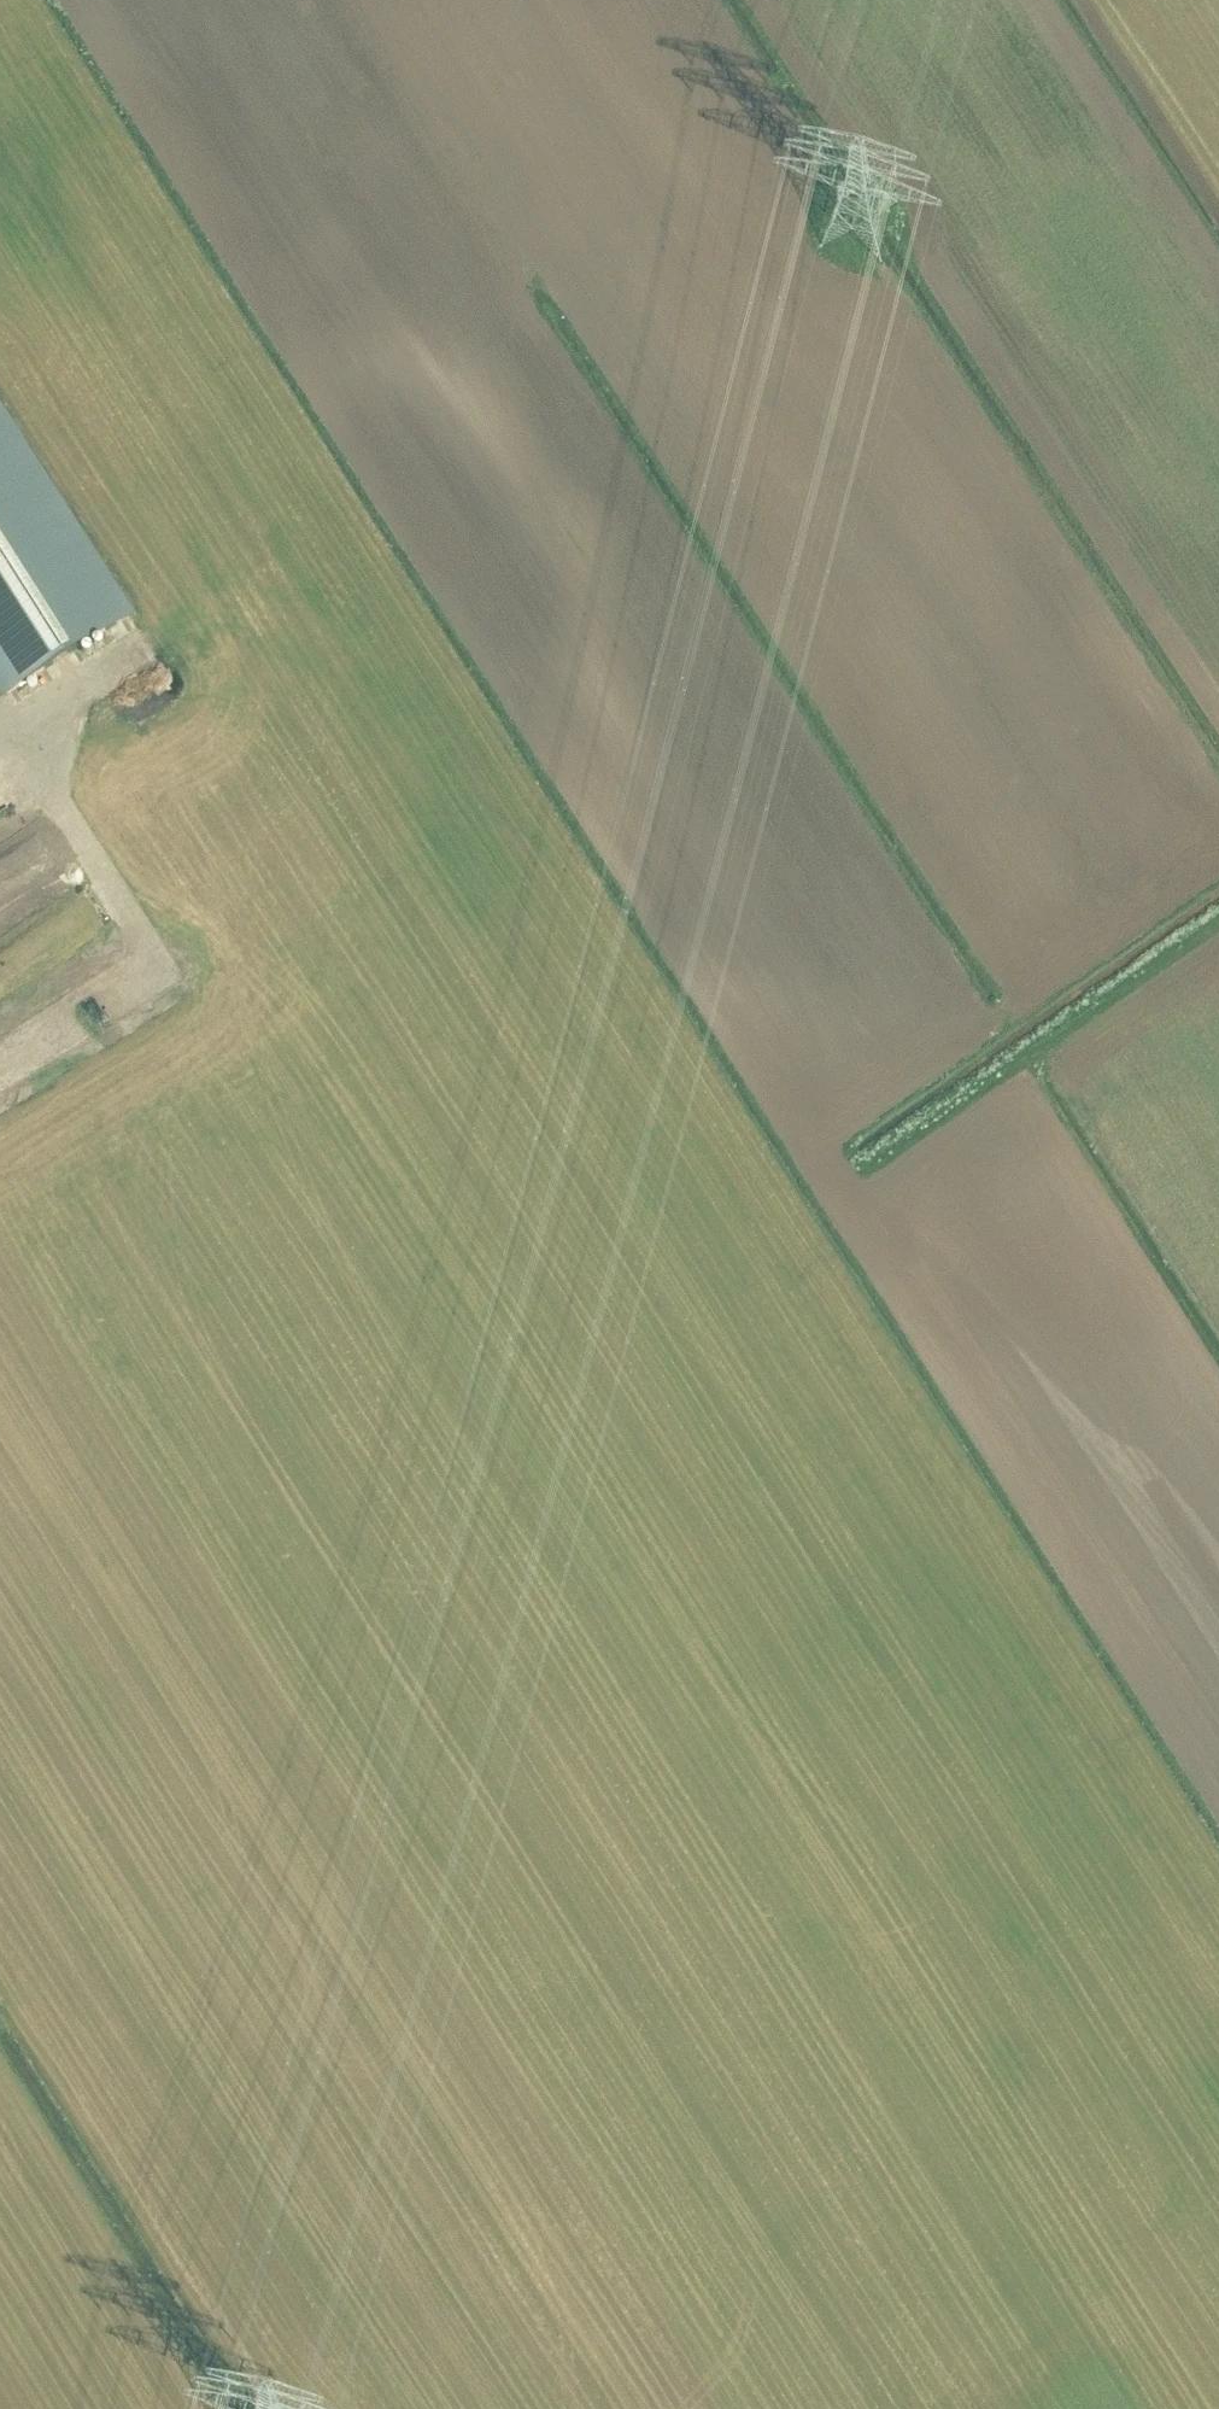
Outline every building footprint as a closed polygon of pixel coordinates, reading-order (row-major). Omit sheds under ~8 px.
[(130,618),(0,414),(0,687),(6,696),(130,618)]
